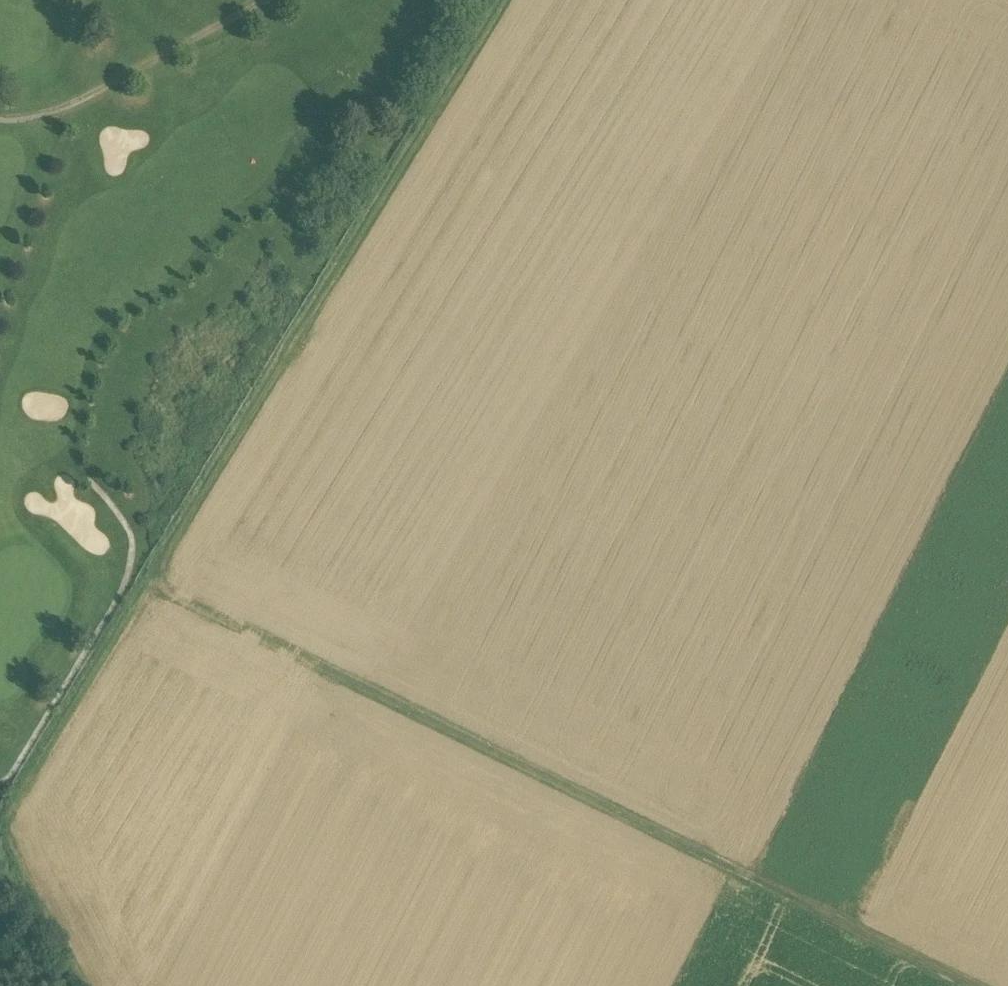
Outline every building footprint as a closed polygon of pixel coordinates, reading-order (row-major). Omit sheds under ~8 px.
[(8,976),(0,960),(0,981),(8,976)]
